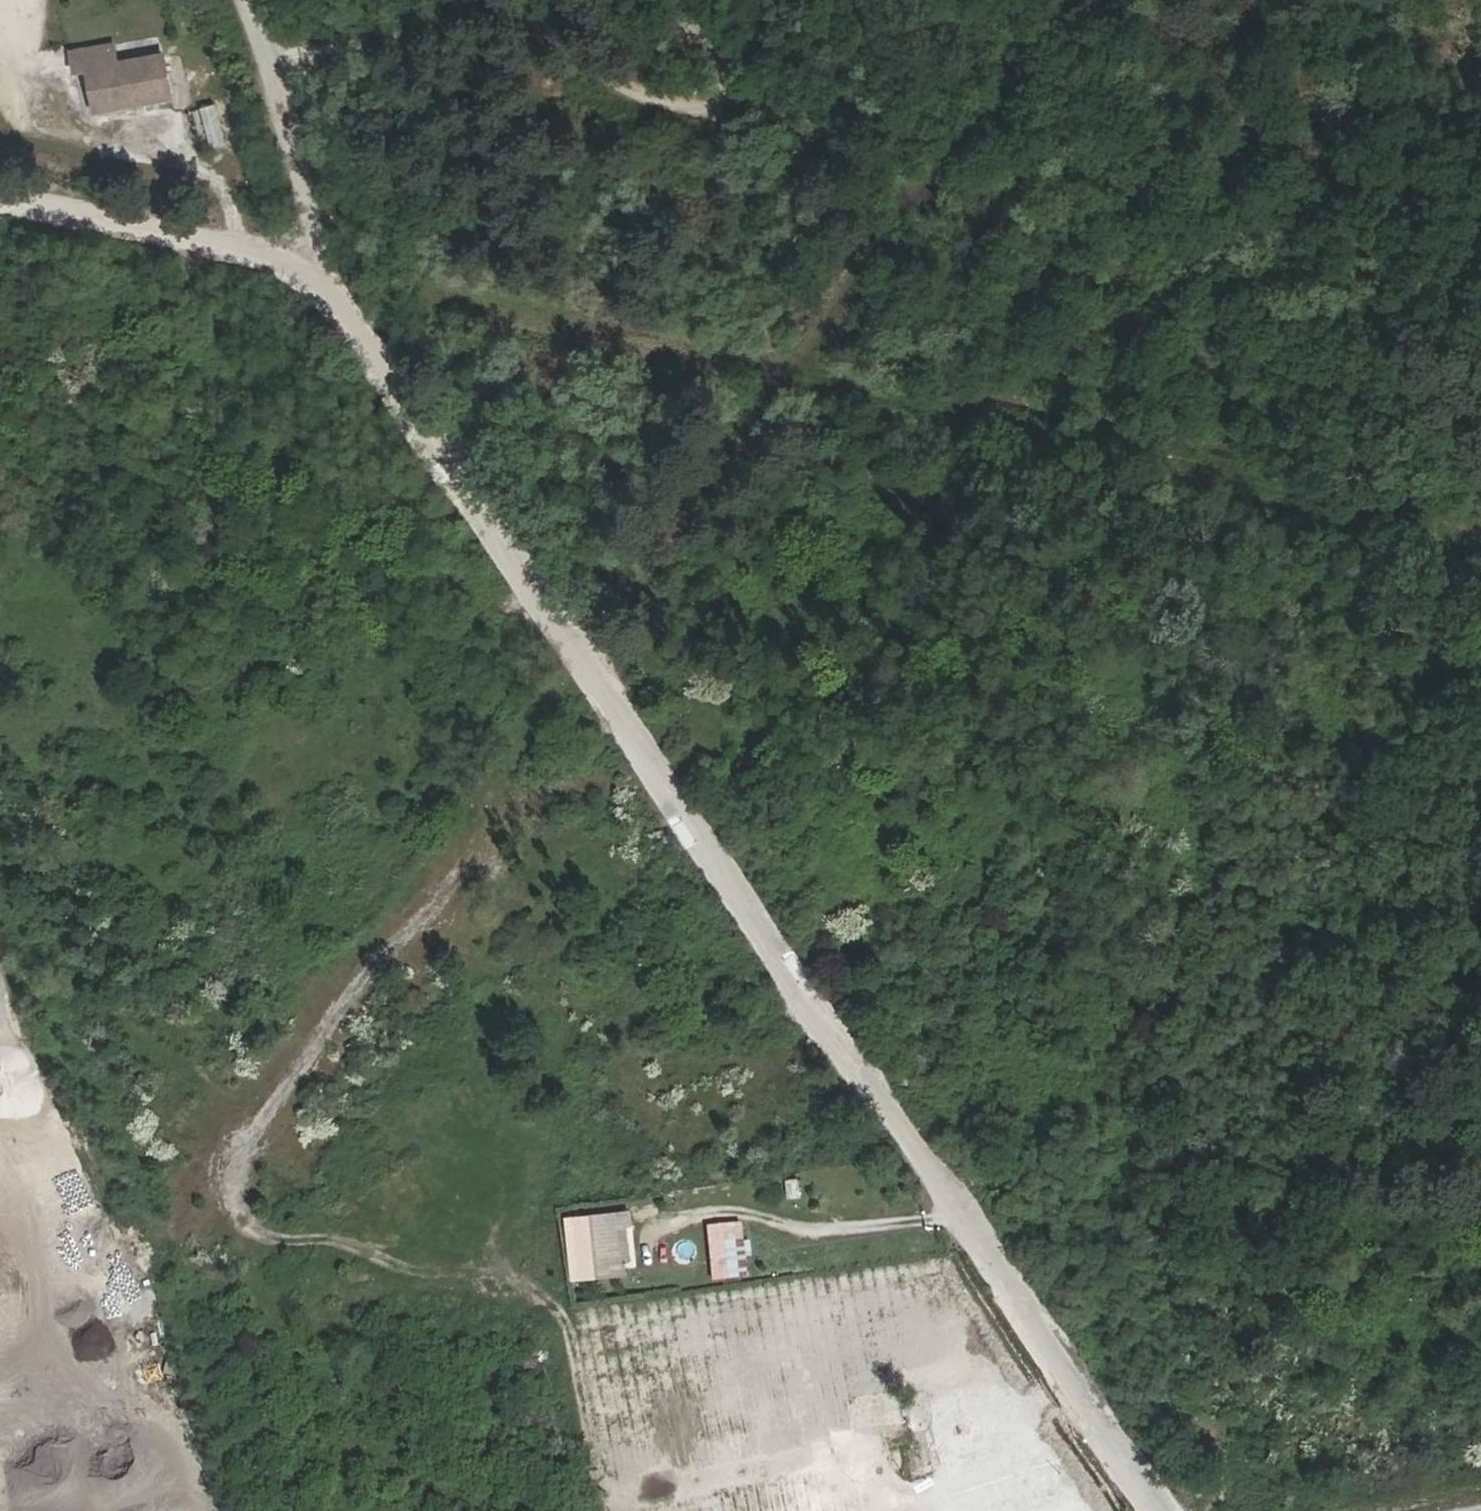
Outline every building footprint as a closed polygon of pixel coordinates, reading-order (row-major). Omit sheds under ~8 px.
[(110,55),(69,66),(74,85),(86,82),(97,124),(172,105),(161,63),(115,75),(110,55)] [(202,154),(245,141),(231,98),(189,112),(202,154)] [(785,1198),(800,1197),(799,1178),(784,1179),(785,1198)] [(625,1208),(561,1214),(567,1280),(631,1274),(625,1208)] [(743,1220),(704,1224),(710,1280),(749,1276),(743,1220)] [(961,1394),(929,1400),(935,1438),(952,1435),(955,1452),(970,1449),(961,1394)] [(986,1405),(995,1431),(1016,1424),(1007,1398),(986,1405)] [(1072,1443),(1049,1449),(1056,1474),(1079,1468),(1072,1443)] [(999,1497),(1007,1510),(1034,1510),(1019,1486),(999,1497)] [(936,1491),(915,1494),(918,1510),(939,1510),(936,1491)] [(783,1508),(785,1510),(800,1510),(794,1502),(783,1508)]
